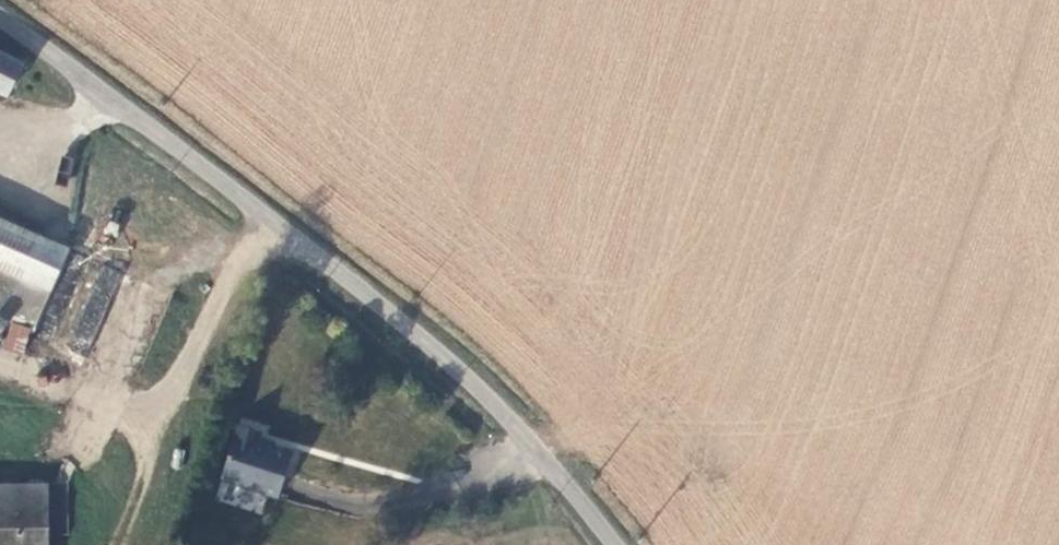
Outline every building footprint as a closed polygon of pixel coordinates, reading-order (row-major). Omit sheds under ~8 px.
[(0,235),(0,283),(28,295),(45,254),(0,235)] [(67,347),(89,355),(120,270),(98,262),(67,347)] [(10,338),(28,295),(0,283),(0,334),(10,338)] [(222,432),(206,481),(260,498),(274,456),(242,445),(244,439),(222,432)] [(0,488),(0,544),(31,544),(30,487),(0,488)]
